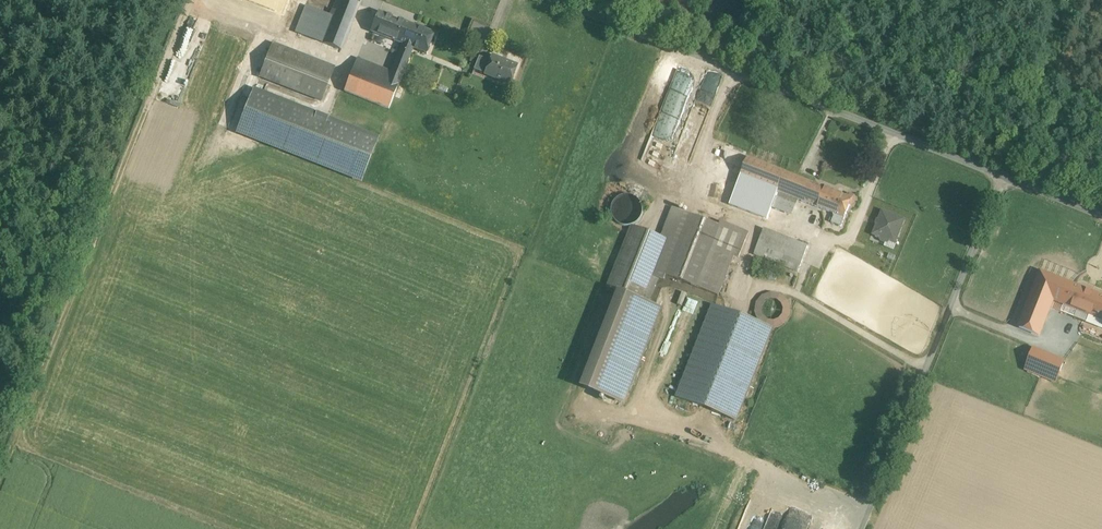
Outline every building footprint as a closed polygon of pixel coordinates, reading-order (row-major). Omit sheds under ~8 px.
[(225,5),(282,25),(287,10),(258,0),(227,0),(225,5)] [(321,42),(341,50),(359,5),(345,0),(337,0),(331,16),(321,42)] [(331,16),(307,7),(296,33),(321,42),(331,16)] [(417,28),(379,13),(372,32),(403,44),(409,46),(417,28)] [(434,34),(417,28),(409,46),(413,48),(426,53),(434,34)] [(184,87),(201,45),(184,38),(167,80),(184,87)] [(409,46),(403,44),(391,72),(402,76),(413,48),(409,46)] [(334,69),(273,45),(260,77),(321,101),(334,69)] [(490,61),(479,57),(474,70),(482,73),(483,69),(486,71),(490,61)] [(517,67),(492,57),(490,61),(486,71),(495,74),(495,75),(496,79),(501,81),(504,80),(511,82),(517,67)] [(391,72),(357,59),(344,92),(389,109),(402,76),(391,72)] [(376,140),(255,92),(238,132),(360,180),(376,140)] [(786,173),(748,158),(729,206),(767,221),(772,208),(792,216),(799,200),(803,201),(810,183),(786,173)] [(825,189),(810,183),(803,201),(818,207),(825,189)] [(846,197),(825,189),(818,207),(835,214),(832,223),(841,226),(850,205),(851,206),(854,204),(856,199),(854,196),(850,194),(846,196),(846,197)] [(642,216),(643,210),(642,204),(639,199),(634,195),(628,194),(622,195),(617,199),(613,204),(612,210),(613,216),(617,221),(622,224),(628,226),(634,224),(639,221),(642,216)] [(690,214),(674,208),(662,239),(667,241),(653,276),(664,281),(666,276),(690,214)] [(904,218),(881,209),(873,233),(879,236),(880,239),(886,241),(889,240),(890,237),(896,239),(904,218)] [(720,226),(690,214),(666,276),(697,288),(713,247),(721,226),(720,226)] [(748,234),(721,223),(720,226),(721,226),(713,247),(734,256),(738,258),(748,234)] [(662,239),(633,227),(608,288),(643,302),(653,276),(667,241),(662,239)] [(808,247),(764,230),(754,254),(798,272),(808,247)] [(734,256),(713,247),(697,288),(718,296),(734,256)] [(1073,286),(1041,273),(1020,327),(1040,335),(1054,299),(1066,304),(1073,286)] [(1092,293),(1073,286),(1066,304),(1085,312),(1092,293)] [(1092,293),(1085,312),(1101,318),(1101,297),(1092,293)] [(690,325),(698,303),(684,297),(675,319),(690,325)] [(771,329),(714,307),(678,398),(735,420),(771,329)] [(1087,340),(1083,349),(1101,356),(1101,345),(1087,340)] [(1065,361),(1034,349),(1026,369),(1057,381),(1065,361)] [(764,528),(742,521),(739,528),(763,528),(764,528)]
